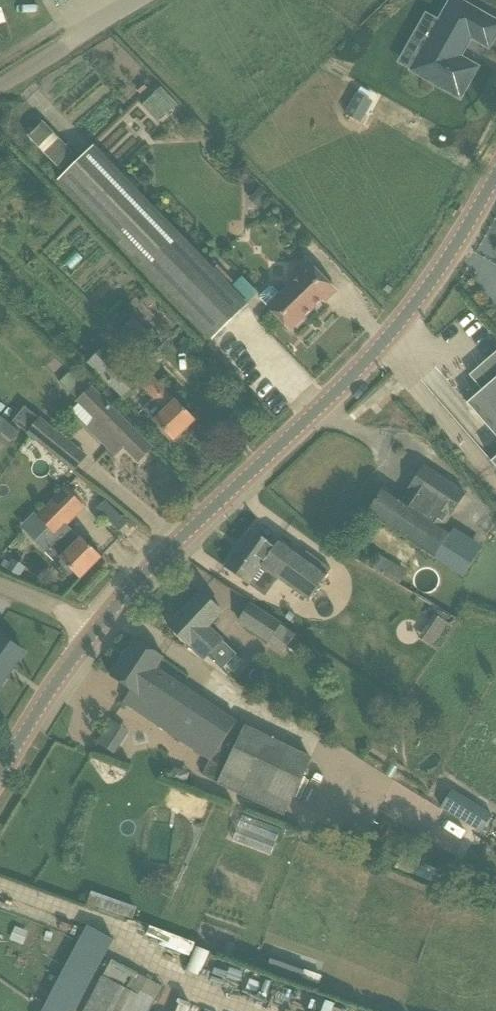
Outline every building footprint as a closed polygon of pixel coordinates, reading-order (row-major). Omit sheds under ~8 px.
[(461,57),(470,39),(488,49),(495,35),(495,20),(460,0),(451,0),(411,72),(460,100),(478,67),(461,57)] [(141,94),(147,88),(143,84),(137,90),(141,94)] [(145,99),(157,118),(178,106),(166,87),(145,99)] [(361,124),(373,102),(357,93),(345,115),(361,124)] [(60,170),(75,155),(42,122),(27,137),(60,170)] [(248,305),(102,155),(94,146),(59,181),(213,339),(248,305)] [(261,188),(252,196),(261,205),(269,197),(261,188)] [(326,303),(337,292),(309,263),(286,285),(289,287),(281,294),(273,287),(270,287),(261,295),(261,300),(268,307),(291,331),(323,300),(326,303)] [(162,344),(134,317),(120,332),(148,359),(162,344)] [(104,346),(88,362),(124,398),(140,382),(104,346)] [(470,376),(483,391),(468,404),(495,436),(495,353),(470,376)] [(173,441),(195,420),(152,374),(141,385),(153,399),(143,409),(173,441)] [(85,381),(72,393),(72,394),(98,420),(89,428),(115,455),(124,446),(139,462),(152,449),(85,381)] [(14,421),(29,431),(39,414),(23,405),(14,421)] [(69,442),(40,419),(28,434),(27,435),(57,459),(69,442)] [(385,528),(466,576),(485,544),(455,527),(452,532),(444,528),(467,489),(425,464),(404,500),(383,488),(370,511),(388,522),(385,528)] [(57,535),(71,521),(84,508),(65,490),(39,517),(57,535)] [(97,510),(103,516),(112,507),(106,501),(97,510)] [(80,579),(101,557),(71,527),(60,538),(45,553),(57,564),(61,560),(80,579)] [(309,600),(328,575),(278,541),(275,547),(251,530),(225,568),(250,586),(262,567),(272,574),(309,600)] [(380,556),(374,570),(401,582),(408,568),(380,556)] [(210,626),(223,612),(201,592),(169,627),(190,647),(205,661),(225,640),(210,626)] [(283,623),(250,602),(238,622),(270,643),(283,623)] [(435,614),(427,626),(445,638),(453,626),(446,621),(436,615),(435,614)] [(24,652),(0,635),(0,687),(24,652)] [(136,639),(111,677),(131,691),(123,702),(171,735),(209,760),(203,774),(218,782),(218,783),(285,814),(292,800),(309,764),(312,757),(246,725),(244,727),(157,667),(164,658),(136,639)] [(406,712),(414,718),(419,711),(411,705),(406,712)] [(118,752),(129,728),(114,721),(103,746),(118,752)] [(452,790),(441,808),(481,833),(493,815),(452,790)] [(133,919),(138,906),(92,890),(87,904),(133,919)] [(114,940),(88,927),(44,1009),(43,1010),(71,1010),(76,1000),(80,1002),(98,966),(93,964),(103,944),(110,948),(114,940)] [(227,942),(223,953),(232,956),(236,945),(227,942)] [(201,973),(210,950),(197,945),(188,968),(201,973)] [(267,968),(301,980),(302,979),(305,971),(271,959),(267,968)] [(163,986),(113,960),(105,975),(103,974),(84,1010),(150,1010),(163,986)]
